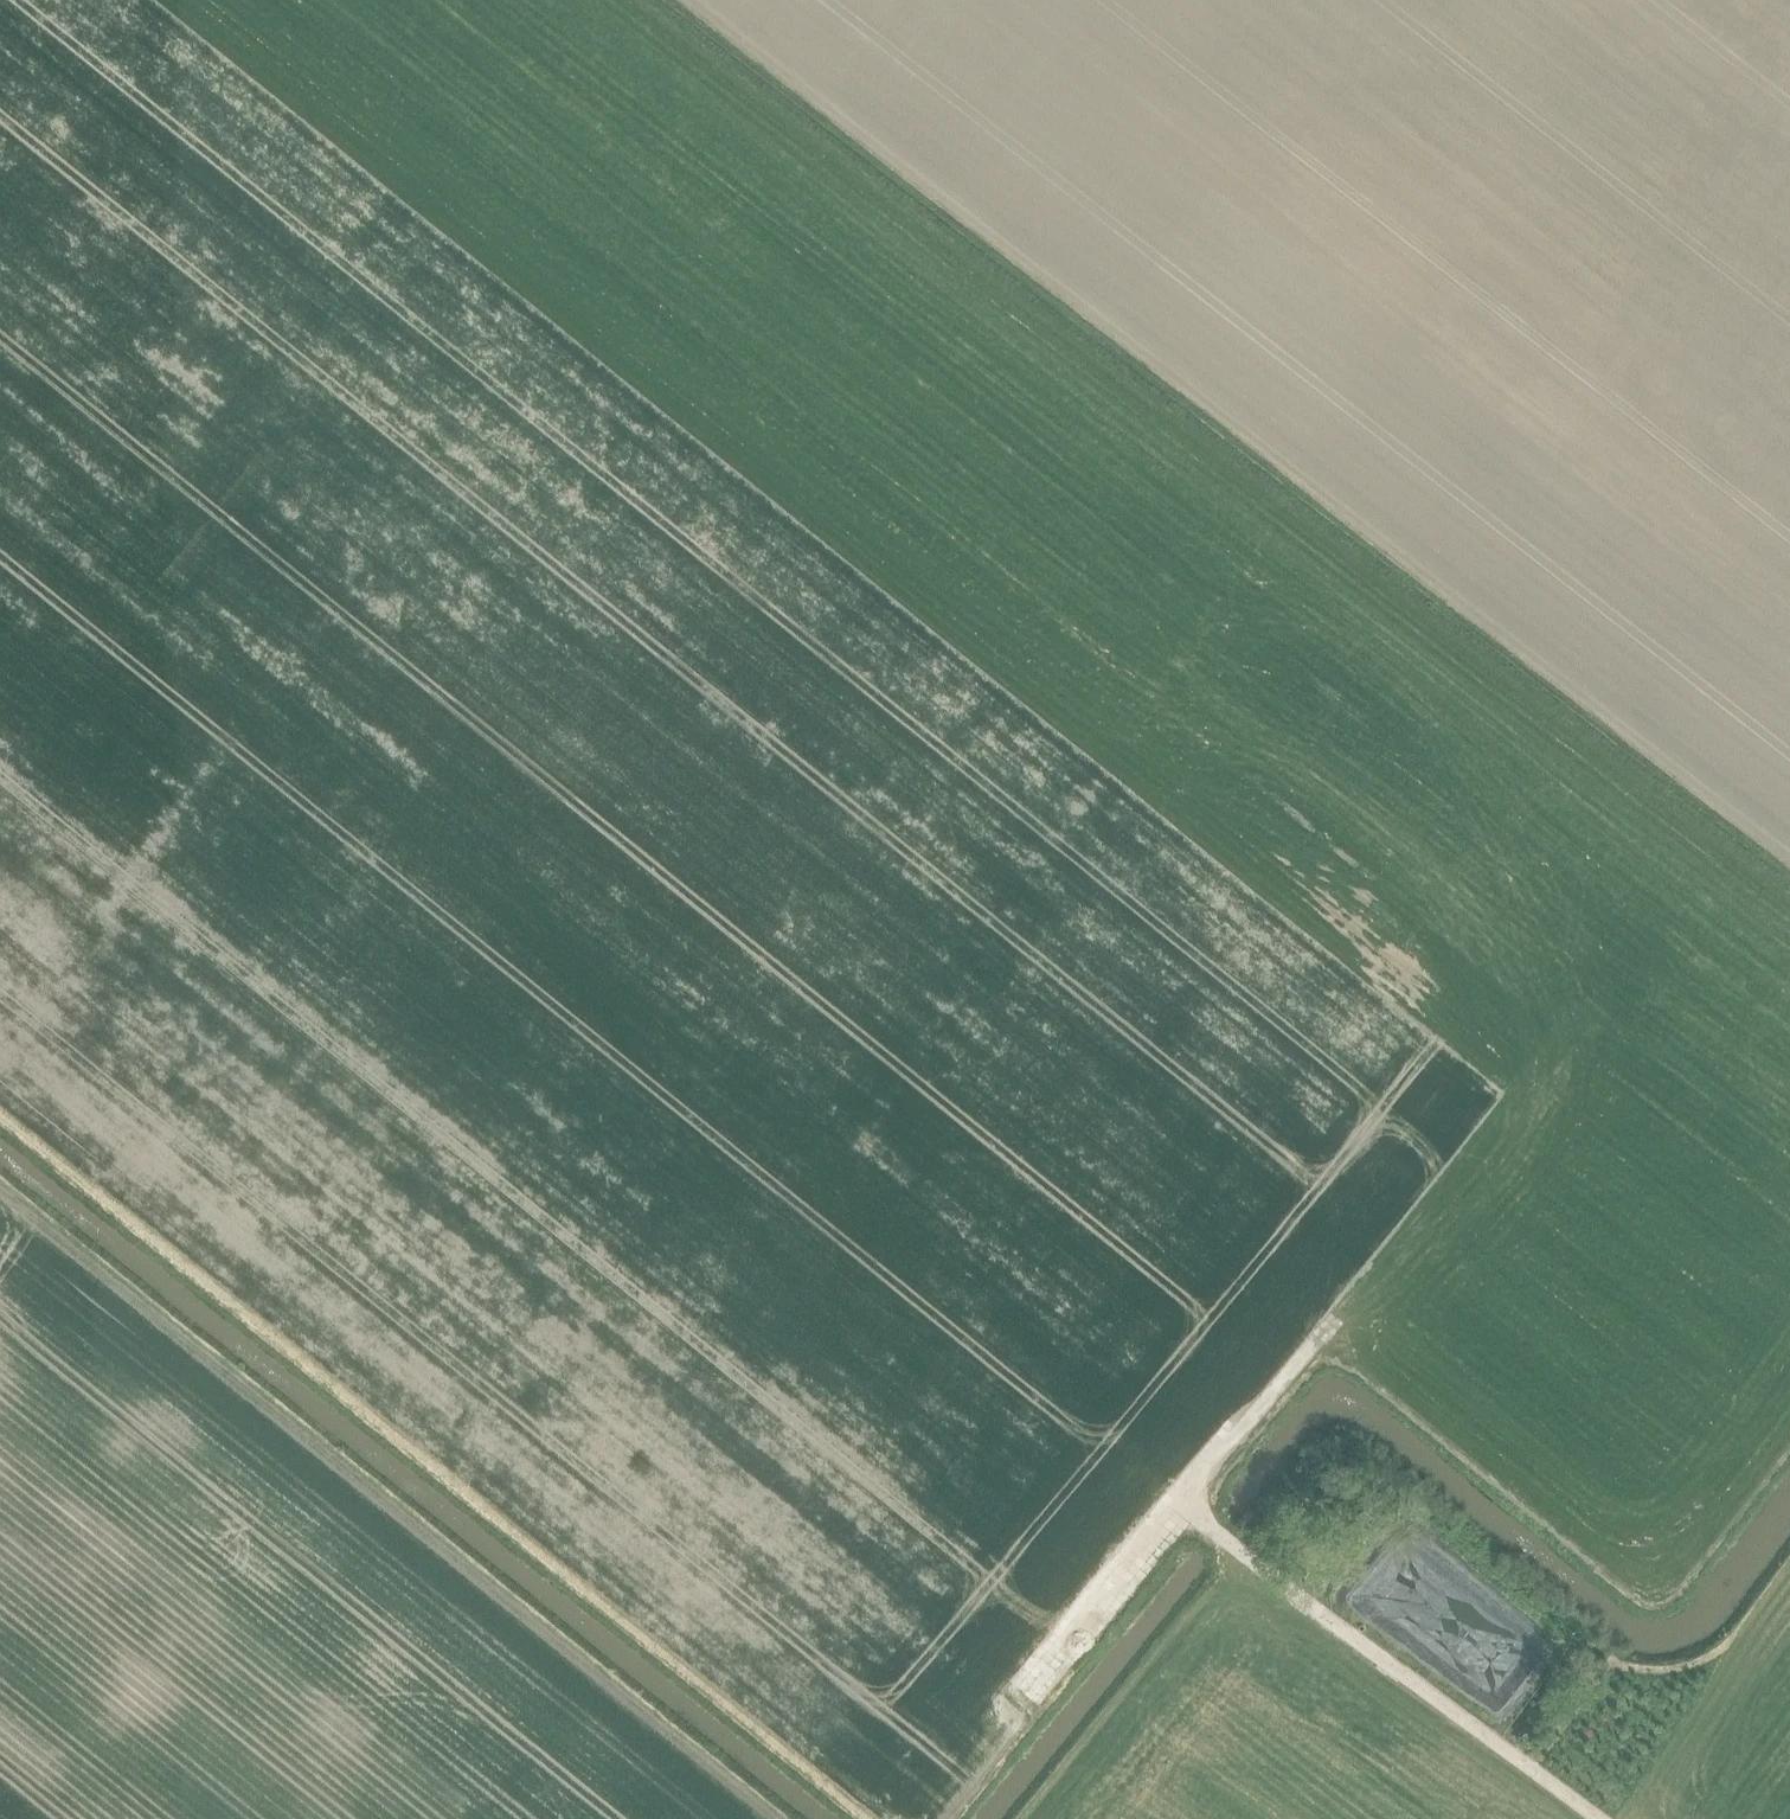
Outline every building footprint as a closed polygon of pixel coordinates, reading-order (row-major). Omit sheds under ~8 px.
[(1373,1517),(1363,1508),(1356,1517),(1366,1525),(1373,1517)]
